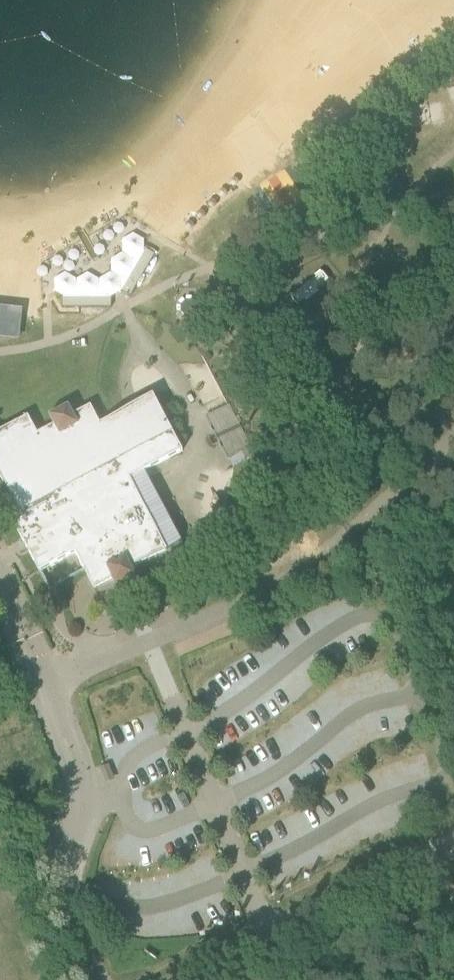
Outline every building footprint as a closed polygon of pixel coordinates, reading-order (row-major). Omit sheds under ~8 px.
[(66,296),(106,313),(116,289),(133,297),(155,247),(124,234),(102,285),(61,268),(52,289),(66,295),(66,296)] [(195,320),(200,315),(197,312),(197,306),(193,302),(186,302),(182,306),(182,312),(186,317),(192,317),(195,320)] [(22,313),(0,312),(0,334),(22,334),(22,313)] [(0,432),(0,475),(20,512),(11,517),(40,572),(76,554),(94,589),(168,550),(130,480),(183,452),(154,396),(100,424),(91,407),(38,435),(29,417),(0,432)] [(228,406),(208,416),(230,459),(242,453),(246,459),(256,454),(228,406)] [(204,512),(223,458),(186,445),(167,499),(204,512)]
